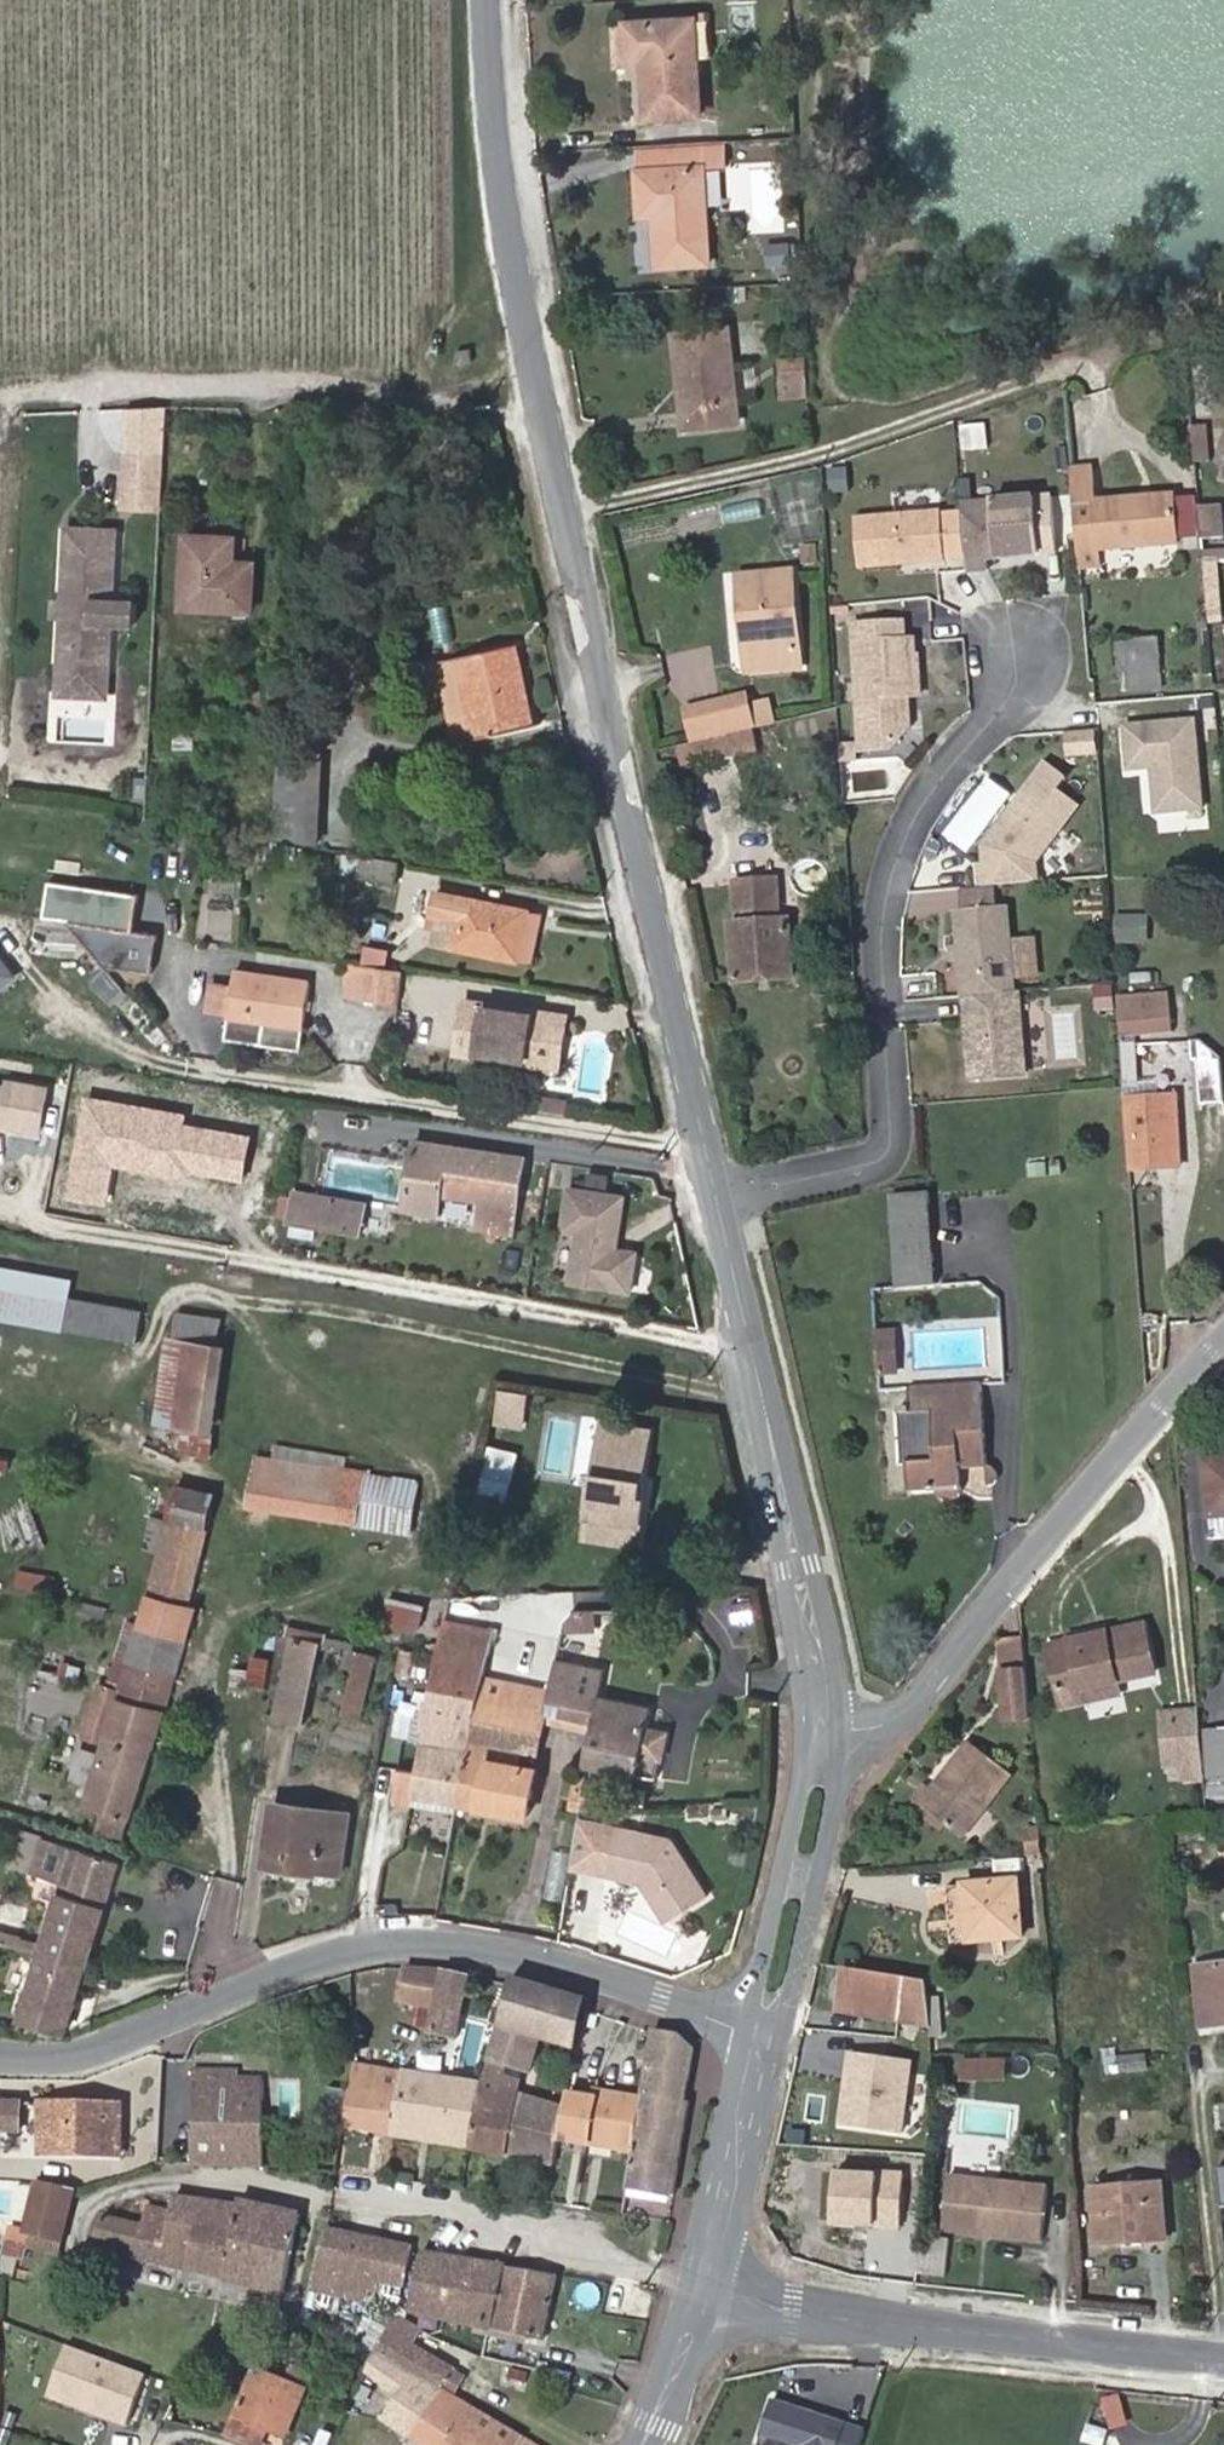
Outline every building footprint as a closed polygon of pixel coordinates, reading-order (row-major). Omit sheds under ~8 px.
[(646,118),(703,115),(697,19),(626,23),(628,58),(643,57),(646,118)] [(704,164),(704,167),(727,165),(725,143),(636,147),(637,168),(704,164)] [(710,263),(704,167),(704,164),(637,168),(640,216),(655,215),(658,266),(710,263)] [(772,264),(798,263),(797,241),(771,243),(772,264)] [(732,327),(674,334),(685,427),(743,420),(732,327)] [(472,348),(459,351),(461,365),(475,362),(472,348)] [(782,359),(782,381),(809,379),(809,357),(782,359)] [(959,451),(986,449),(984,423),(957,425),(959,451)] [(1204,425),(1186,427),(1191,464),(1209,462),(1204,425)] [(160,500),(163,447),(127,445),(124,498),(160,500)] [(846,493),(845,467),(824,468),(826,494),(846,493)] [(1072,469),(1079,550),(1100,549),(1178,542),(1174,495),(1094,501),(1092,468),(1072,469)] [(1042,557),(1037,500),(963,506),(969,574),(990,572),(989,561),(1042,557)] [(1199,508),(1202,541),(1223,540),(1220,507),(1199,508)] [(753,527),(771,524),(768,511),(751,515),(753,527)] [(946,563),(942,514),(856,521),(860,570),(946,563)] [(137,519),(71,515),(67,592),(67,593),(71,593),(71,613),(66,613),(66,614),(63,668),(65,668),(63,691),(108,693),(109,671),(129,672),(131,617),(132,616),(112,615),(113,595),(133,596),(133,595),(137,519)] [(187,534),(183,606),(252,610),(253,582),(234,581),(235,562),(236,538),(187,534)] [(818,543),(802,546),(805,567),(821,564),(818,543)] [(1080,568),(1102,567),(1100,549),(1079,550),(1080,568)] [(1204,563),(1223,563),(1223,553),(1203,553),(1204,563)] [(234,581),(253,582),(254,564),(235,562),(234,581)] [(745,651),(754,650),(755,672),(801,668),(794,572),(739,577),(745,651)] [(67,592),(58,591),(57,613),(66,614),(66,613),(71,613),(71,593),(67,593),(67,592)] [(133,596),(113,595),(112,615),(132,616),(131,617),(140,618),(141,595),(133,595),(133,596)] [(920,696),(918,658),(915,658),(914,641),(905,642),(904,624),(855,627),(862,751),(891,750),(910,728),(908,697),(920,696)] [(1129,679),(1161,676),(1158,640),(1118,643),(1121,680),(1129,679)] [(516,645),(440,662),(457,742),(528,726),(522,697),(528,696),(516,645)] [(747,673),(755,672),(754,650),(745,651),(747,673)] [(1161,676),(1129,679),(1129,692),(1162,690),(1161,676)] [(751,729),(756,728),(750,704),(747,694),(687,710),(696,743),(717,738),(751,729)] [(528,696),(522,697),(528,726),(534,724),(528,696)] [(769,699),(750,704),(756,728),(775,723),(769,699)] [(324,727),(283,726),(279,839),(320,841),(324,727)] [(191,729),(170,729),(170,750),(191,749),(191,729)] [(751,729),(717,738),(723,758),(756,749),(751,729)] [(1063,732),(1063,758),(1094,758),(1094,732),(1063,732)] [(1036,864),(1078,807),(1058,792),(1067,780),(1047,765),(984,849),(985,866),(979,867),(981,888),(1037,884),(1036,864)] [(925,850),(925,883),(972,884),(973,851),(925,850)] [(394,882),(396,860),(341,855),(339,877),(394,882)] [(778,914),(770,915),(767,894),(730,896),(737,984),(794,980),(790,920),(778,921),(778,914)] [(452,948),(519,962),(519,960),(529,911),(530,909),(461,896),(454,925),(445,924),(441,944),(452,946),(452,948)] [(1013,994),(1006,908),(955,912),(962,998),(963,998),(965,998),(1013,994)] [(545,914),(529,911),(519,960),(535,963),(545,914)] [(1112,915),(1113,945),(1147,945),(1147,914),(1112,915)] [(70,960),(150,969),(154,933),(74,924),(70,960)] [(402,1004),(406,970),(372,965),(355,962),(350,996),(402,1004)] [(3,1004),(10,964),(0,963),(0,1004),(3,1004)] [(243,971),(232,1038),(270,1044),(273,1020),(311,1025),(317,983),(243,971)] [(1093,1010),(1114,1006),(1109,982),(1088,986),(1093,1010)] [(1024,1077),(1017,993),(1013,994),(965,998),(963,998),(970,1081),(1024,1077)] [(1169,1098),(1152,1099),(1151,1084),(1138,1085),(1135,1032),(1168,1031),(1167,993),(1118,996),(1132,1171),(1183,1169),(1177,1097),(1169,1098)] [(553,1013),(466,1001),(459,1053),(547,1065),(553,1013)] [(553,1013),(547,1065),(567,1068),(574,1016),(553,1013)] [(1151,1084),(1152,1099),(1169,1098),(1168,1082),(1151,1084)] [(418,1142),(407,1209),(440,1214),(443,1196),(484,1203),(480,1228),(515,1234),(526,1159),(418,1142)] [(563,1283),(631,1290),(635,1245),(617,1243),(623,1188),(561,1182),(557,1230),(568,1231),(563,1283)] [(299,1192),(298,1201),(295,1219),(294,1222),(363,1233),(367,1203),(299,1192)] [(897,1272),(938,1269),(932,1194),(891,1196),(897,1272)] [(282,1217),(295,1219),(298,1201),(285,1198),(282,1217)] [(72,1294),(74,1280),(0,1267),(0,1280),(72,1294)] [(898,1290),(939,1286),(938,1269),(897,1272),(898,1290)] [(72,1294),(0,1280),(0,1318),(137,1342),(142,1312),(71,1300),(72,1294)] [(180,1313),(180,1314),(222,1322),(222,1318),(180,1313)] [(219,1345),(222,1322),(180,1314),(176,1340),(168,1339),(157,1423),(187,1428),(184,1452),(212,1456),(226,1347),(219,1345)] [(878,1331),(881,1377),(899,1376),(896,1331),(878,1331)] [(990,1468),(983,1383),(912,1388),(914,1414),(933,1412),(938,1462),(909,1465),(911,1494),(937,1492),(939,1496),(941,1499),(944,1501),(948,1501),(952,1501),(955,1500),(958,1498),(961,1495),(962,1492),(963,1489),(961,1470),(990,1468)] [(489,1424),(521,1429),(527,1390),(495,1385),(489,1424)] [(938,1462),(933,1412),(914,1414),(902,1415),(906,1465),(909,1465),(938,1462)] [(615,1444),(618,1423),(605,1421),(601,1441),(615,1444)] [(637,1542),(645,1498),(635,1496),(638,1480),(643,1481),(652,1430),(618,1423),(615,1444),(601,1441),(586,1533),(637,1542)] [(504,1504),(516,1449),(485,1442),(473,1498),(504,1504)] [(253,1495),(278,1499),(287,1448),(278,1446),(276,1460),(260,1457),(253,1495)] [(347,1457),(287,1448),(278,1499),(276,1511),(412,1533),(420,1481),(346,1470),(347,1457)] [(1206,1460),(1211,1516),(1223,1515),(1223,1459),(1206,1460)] [(991,1468),(990,1468),(991,1486),(994,1485),(997,1483),(999,1481),(1000,1478),(1000,1475),(998,1472),(996,1470),(994,1469),(991,1468)] [(638,1480),(635,1496),(645,1498),(648,1482),(643,1481),(638,1480)] [(188,1639),(197,1608),(189,1606),(196,1578),(205,1580),(209,1565),(201,1563),(207,1530),(206,1530),(217,1493),(181,1482),(169,1522),(155,1518),(146,1549),(160,1552),(143,1625),(128,1621),(110,1688),(99,1684),(85,1735),(84,1737),(104,1742),(99,1758),(89,1754),(75,1799),(106,1809),(132,1816),(151,1746),(157,1747),(187,1638),(188,1639)] [(251,1507),(276,1511),(278,1499),(253,1495),(251,1507)] [(0,1512),(0,1516),(13,1551),(44,1540),(30,1501),(0,1512)] [(1211,1516),(1213,1536),(1223,1535),(1223,1515),(1211,1516)] [(51,1593),(55,1574),(16,1565),(12,1584),(51,1593)] [(37,1590),(0,1587),(0,1629),(34,1632),(37,1590)] [(384,1596),(379,1623),(416,1631),(422,1603),(384,1596)] [(525,1599),(522,1618),(537,1620),(540,1601),(525,1599)] [(729,1602),(730,1620),(752,1618),(750,1600),(729,1602)] [(565,1608),(566,1631),(594,1630),(593,1607),(565,1608)] [(495,1630),(446,1622),(446,1624),(440,1654),(432,1698),(480,1707),(486,1675),(495,1630)] [(1083,1702),(1080,1689),(1118,1680),(1157,1671),(1147,1623),(1110,1632),(1099,1635),(1097,1628),(1069,1634),(1071,1641),(1050,1645),(1063,1707),(1083,1702)] [(1097,1628),(1099,1635),(1110,1632),(1109,1625),(1097,1628)] [(303,1724),(323,1642),(326,1643),(327,1636),(292,1627),(290,1636),(296,1638),(276,1717),(303,1724)] [(1004,1673),(1027,1671),(1024,1636),(1001,1639),(1004,1673)] [(351,1694),(347,1712),(363,1716),(377,1657),(350,1651),(346,1665),(357,1668),(354,1681),(344,1678),(340,1692),(351,1694)] [(265,1687),(267,1655),(246,1654),(244,1685),(265,1687)] [(604,1698),(610,1664),(607,1664),(556,1656),(552,1686),(550,1692),(604,1701),(604,1698)] [(1008,1722),(1032,1720),(1027,1671),(1004,1673),(1008,1722)] [(552,1686),(486,1675),(480,1707),(460,1805),(529,1816),(547,1711),(550,1692),(552,1686)] [(1118,1680),(1080,1689),(1083,1702),(1121,1693),(1118,1680)] [(550,1692),(547,1711),(600,1720),(591,1764),(658,1775),(661,1758),(664,1759),(669,1731),(648,1728),(651,1706),(604,1698),(604,1701),(550,1692)] [(460,1805),(480,1707),(432,1698),(418,1772),(402,1769),(397,1803),(413,1806),(414,1797),(460,1805)] [(1180,1763),(1181,1777),(1204,1775),(1201,1732),(1199,1710),(1163,1712),(1167,1764),(1180,1763)] [(1201,1732),(1204,1775),(1223,1774),(1223,1730),(1201,1732)] [(926,1785),(916,1798),(964,1836),(1011,1777),(968,1743),(931,1790),(926,1785)] [(278,1802),(269,1861),(342,1871),(352,1813),(278,1802)] [(126,1836),(132,1816),(106,1809),(101,1829),(126,1836)] [(658,1900),(655,1902),(666,1921),(708,1898),(674,1836),(620,1827),(611,1875),(643,1881),(651,1895),(654,1893),(658,1900)] [(10,1867),(63,1882),(42,1951),(89,1965),(120,1863),(20,1833),(10,1867)] [(1019,1881),(964,1885),(970,1943),(1024,1938),(1019,1881)] [(69,2031),(89,1965),(42,1951),(22,2017),(69,2031)] [(1195,1966),(1201,2027),(1223,2024),(1223,1963),(1195,1966)] [(431,2021),(442,1970),(409,1967),(402,2001),(421,2006),(417,2024),(429,2027),(432,2026),(431,2021)] [(839,2011),(933,2026),(929,1982),(846,1967),(839,2011)] [(429,2027),(431,2031),(458,2036),(470,1976),(442,1970),(431,2021),(432,2026),(429,2027)] [(514,1977),(484,2081),(473,2146),(472,2149),(510,2155),(519,2096),(522,2072),(532,2074),(542,2038),(556,1989),(514,1977)] [(578,2048),(588,1998),(556,1989),(542,2038),(578,2048)] [(654,2030),(643,2101),(635,2150),(629,2187),(673,2194),(675,2194),(690,2101),(686,2100),(694,2048),(683,2035),(654,2030)] [(1101,2053),(1103,2074),(1146,2070),(1145,2050),(1101,2053)] [(195,2056),(194,2163),(265,2165),(265,2056),(195,2056)] [(1009,2078),(1008,2058),(983,2059),(984,2079),(1009,2078)] [(984,2079),(983,2059),(968,2060),(969,2080),(984,2079)] [(403,2069),(355,2062),(345,2126),(394,2133),(403,2069)] [(435,2074),(403,2069),(394,2133),(425,2138),(435,2074)] [(449,2076),(435,2074),(425,2138),(473,2146),(484,2081),(449,2076)] [(569,2094),(566,2108),(560,2138),(589,2143),(597,2094),(596,2093),(595,2099),(569,2094)] [(589,2143),(635,2150),(643,2101),(597,2094),(589,2143)] [(513,2156),(555,2163),(560,2138),(566,2108),(519,2096),(510,2155),(513,2156)] [(22,2130),(23,2100),(0,2099),(0,2129),(22,2130)] [(42,2103),(41,2153),(122,2155),(123,2105),(42,2103)] [(950,2177),(944,2231),(1044,2241),(1050,2187),(950,2177)] [(28,2245),(61,2252),(75,2192),(39,2183),(27,2231),(32,2232),(28,2245)] [(1166,2238),(1162,2185),(1093,2190),(1097,2243),(1166,2238)] [(145,2224),(104,2214),(96,2248),(229,2278),(228,2281),(283,2294),(301,2211),(242,2197),(240,2205),(176,2190),(172,2209),(150,2204),(145,2224)] [(407,2285),(414,2245),(328,2227),(310,2291),(367,2301),(369,2288),(381,2290),(383,2280),(407,2285)] [(28,2245),(32,2232),(27,2231),(15,2228),(9,2254),(25,2258),(28,2245)] [(454,2320),(465,2257),(423,2250),(412,2311),(454,2320)] [(543,2339),(557,2273),(465,2257),(454,2320),(543,2339)] [(309,2291),(307,2305),(336,2310),(338,2296),(309,2291)] [(356,2339),(378,2350),(398,2313),(387,2307),(378,2321),(367,2315),(356,2339)] [(398,2313),(378,2350),(377,2351),(414,2372),(441,2387),(443,2383),(457,2391),(468,2374),(415,2344),(423,2328),(398,2313)] [(414,2372),(377,2351),(367,2369),(402,2391),(414,2372)] [(307,2387),(283,2377),(255,2366),(228,2433),(257,2444),(265,2427),(286,2436),(307,2387)] [(402,2391),(387,2417),(386,2419),(410,2435),(441,2387),(414,2372),(402,2391)] [(441,2387),(410,2435),(426,2444),(540,2444),(441,2387)] [(1104,2427),(1124,2425),(1120,2391),(1100,2393),(1104,2427)] [(843,2417),(766,2398),(757,2437),(789,2444),(836,2444),(843,2417)] [(1097,2444),(1101,2444),(1106,2428),(1086,2423),(1081,2441),(1097,2444)]
